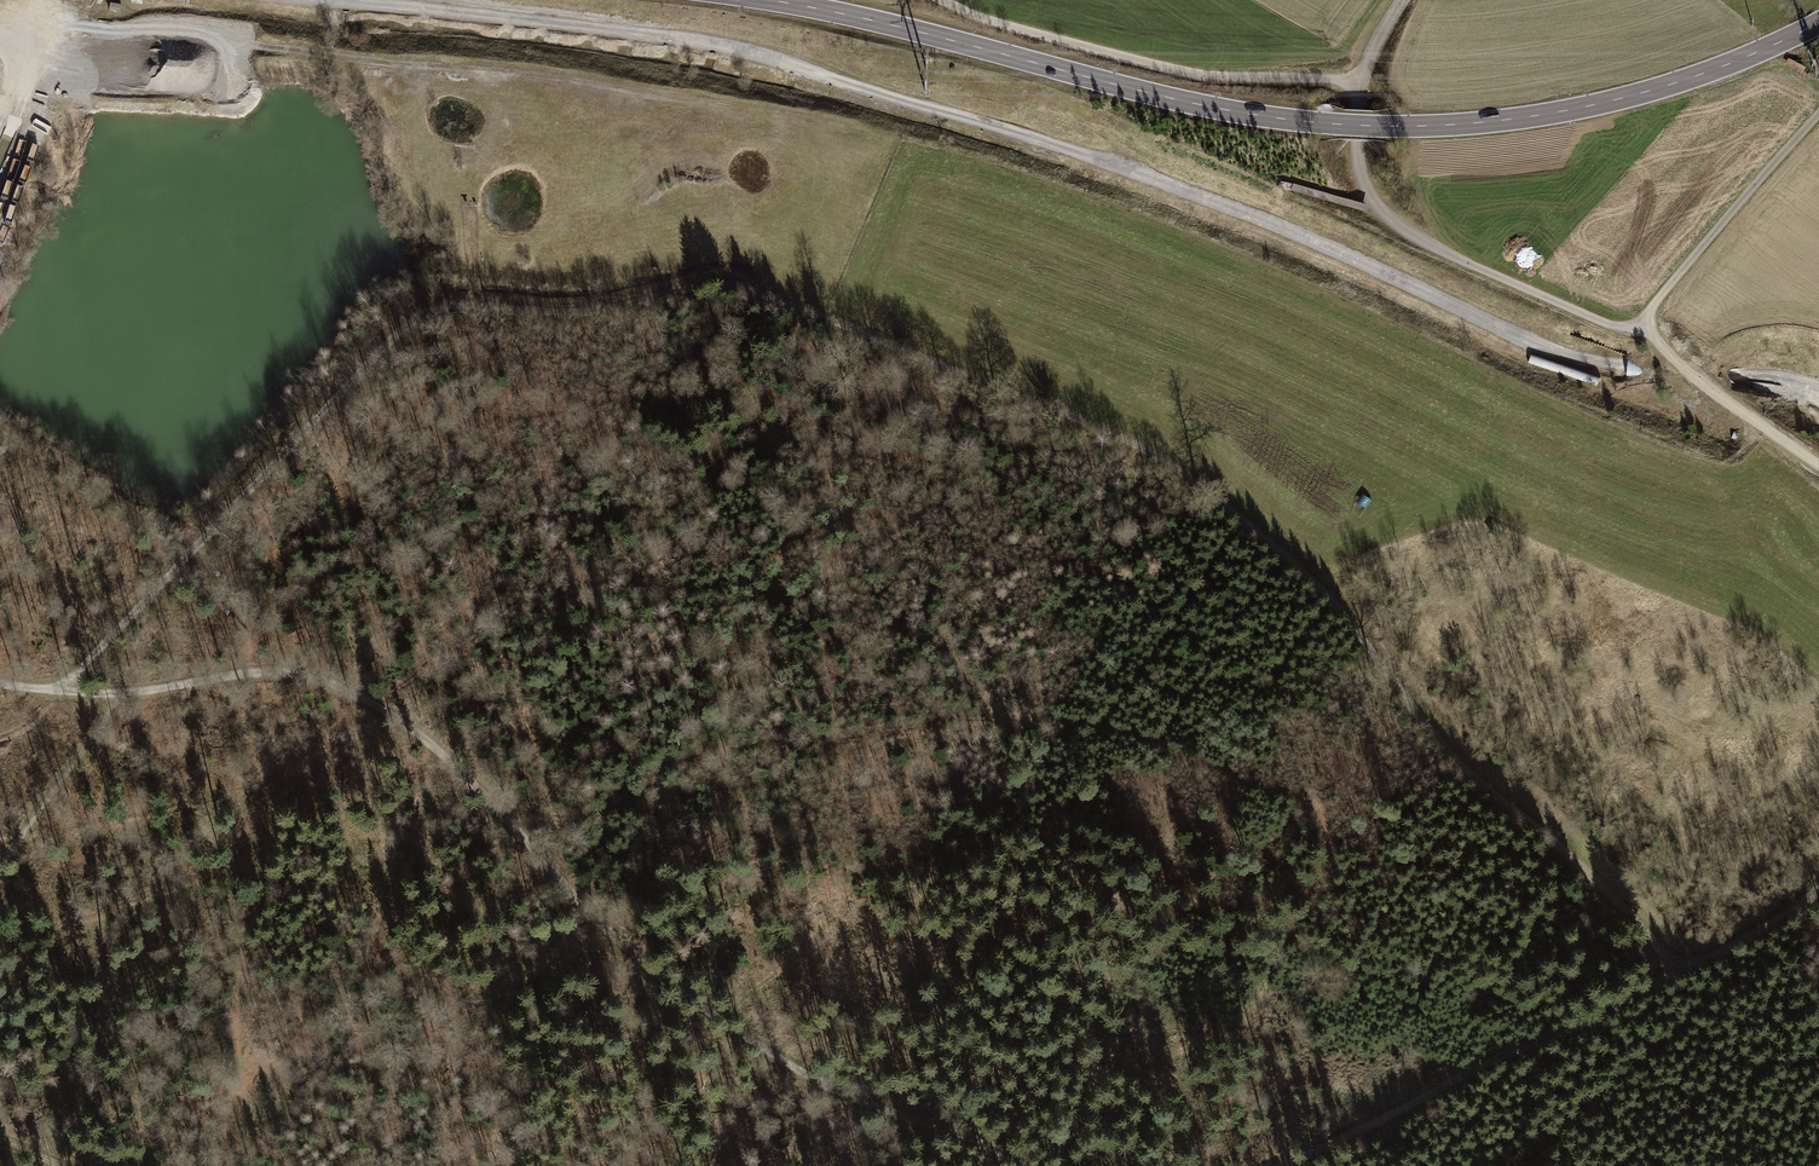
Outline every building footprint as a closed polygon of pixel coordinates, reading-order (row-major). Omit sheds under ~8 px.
[(17,206),(15,206),(18,199),(7,194),(0,210),(0,242),(17,206)]
